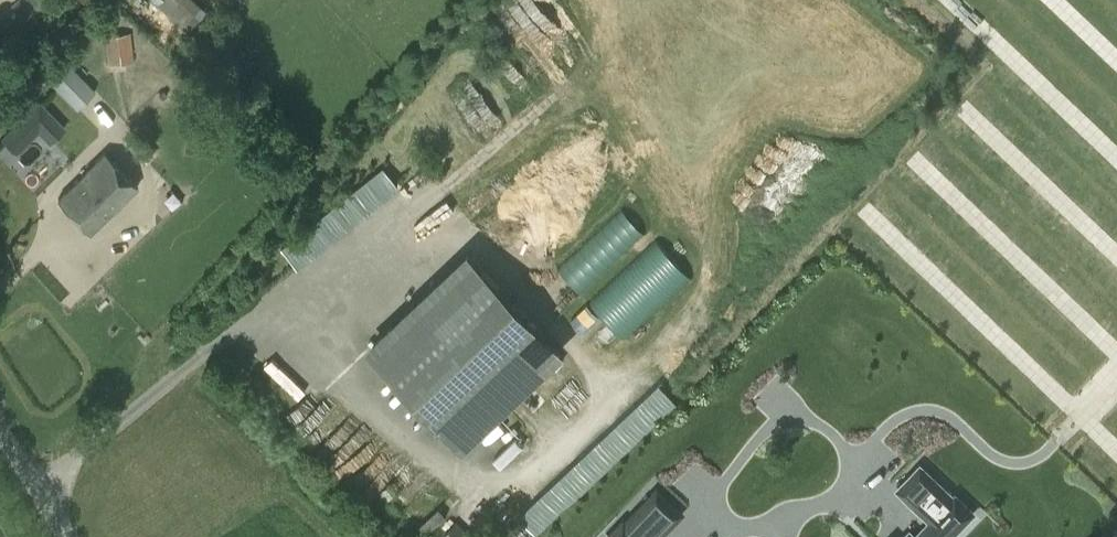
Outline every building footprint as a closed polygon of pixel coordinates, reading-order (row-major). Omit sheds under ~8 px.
[(10,5),(27,24),(53,0),(16,0),(10,5)] [(205,11),(193,0),(152,0),(156,3),(155,5),(185,32),(205,11)] [(103,35),(106,65),(132,63),(129,33),(103,35)] [(77,108),(95,90),(72,66),(54,84),(77,108)] [(23,116),(38,132),(50,144),(66,128),(39,100),(23,116)] [(105,153),(58,199),(91,232),(115,208),(116,209),(137,187),(105,153)] [(283,250),(298,269),(402,188),(387,168),(283,250)] [(622,209),(560,267),(580,288),(641,230),(622,209)] [(656,239),(591,301),(625,337),(691,275),(656,239)] [(371,347),(463,444),(560,352),(468,255),(371,347)] [(536,534),(677,400),(657,380),(516,513),(536,534)] [(898,488),(931,520),(916,536),(910,531),(904,536),(950,536),(974,512),(956,495),(954,497),(920,465),(898,488)] [(681,512),(657,490),(626,524),(624,522),(609,536),(657,536),(681,512)] [(441,536),(472,536),(456,521),(441,536)]
